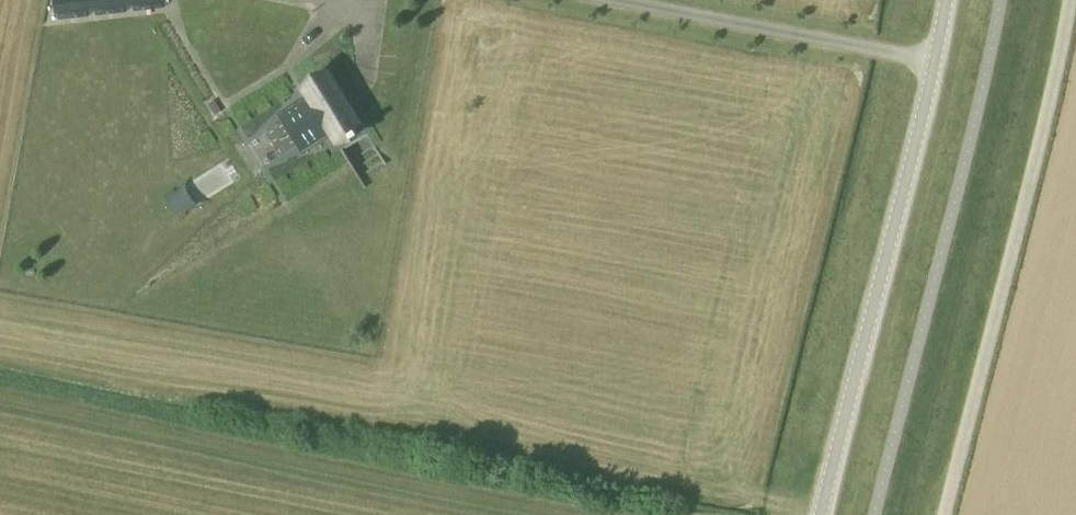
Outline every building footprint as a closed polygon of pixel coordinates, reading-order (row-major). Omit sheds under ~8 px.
[(163,0),(55,0),(56,15),(164,3),(163,0)] [(327,71),(301,87),(308,100),(281,117),(301,148),(328,131),(336,143),(362,127),(327,71)] [(215,117),(221,113),(214,102),(209,105),(215,117)] [(259,140),(270,163),(289,154),(278,132),(259,140)] [(363,165),(385,153),(376,138),(354,150),(363,165)] [(202,208),(242,186),(233,168),(192,190),(202,208)]
